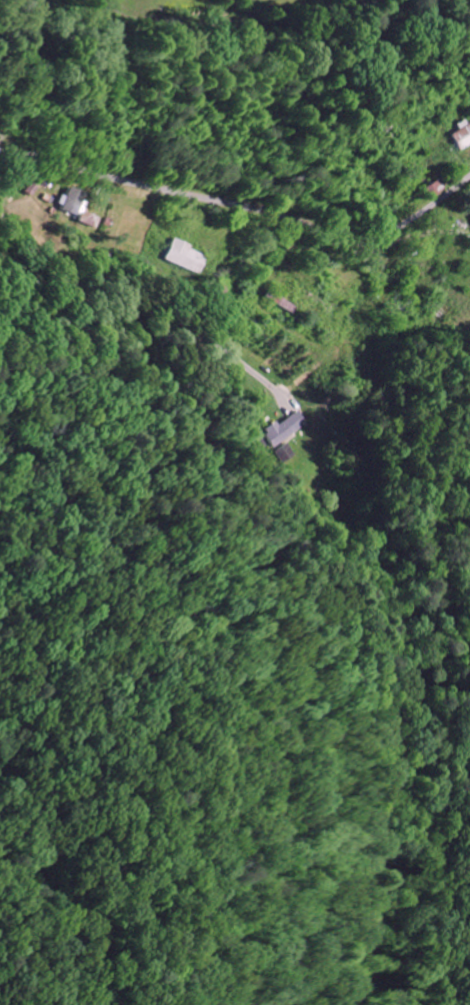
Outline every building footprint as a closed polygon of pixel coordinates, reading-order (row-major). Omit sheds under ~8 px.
[(451,152),(469,140),(469,133),(463,121),(441,135),(451,152)] [(75,222),(95,229),(99,219),(81,213),(85,203),(81,202),(84,194),(66,188),(58,210),(77,216),(75,222)] [(160,260),(195,274),(203,255),(168,241),(160,260)] [(274,424),(273,423),(258,430),(267,448),(306,428),(298,412),(274,424)]
